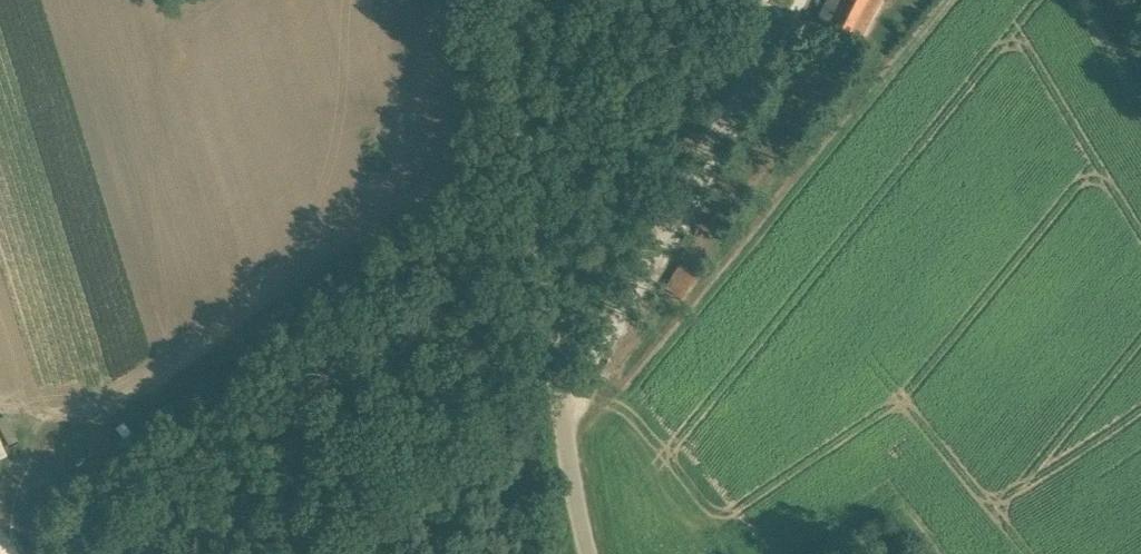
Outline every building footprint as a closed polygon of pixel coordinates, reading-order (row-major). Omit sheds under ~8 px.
[(880,0),(827,0),(815,24),(857,44),(880,0)] [(787,77),(795,61),(782,54),(773,70),(787,77)]
